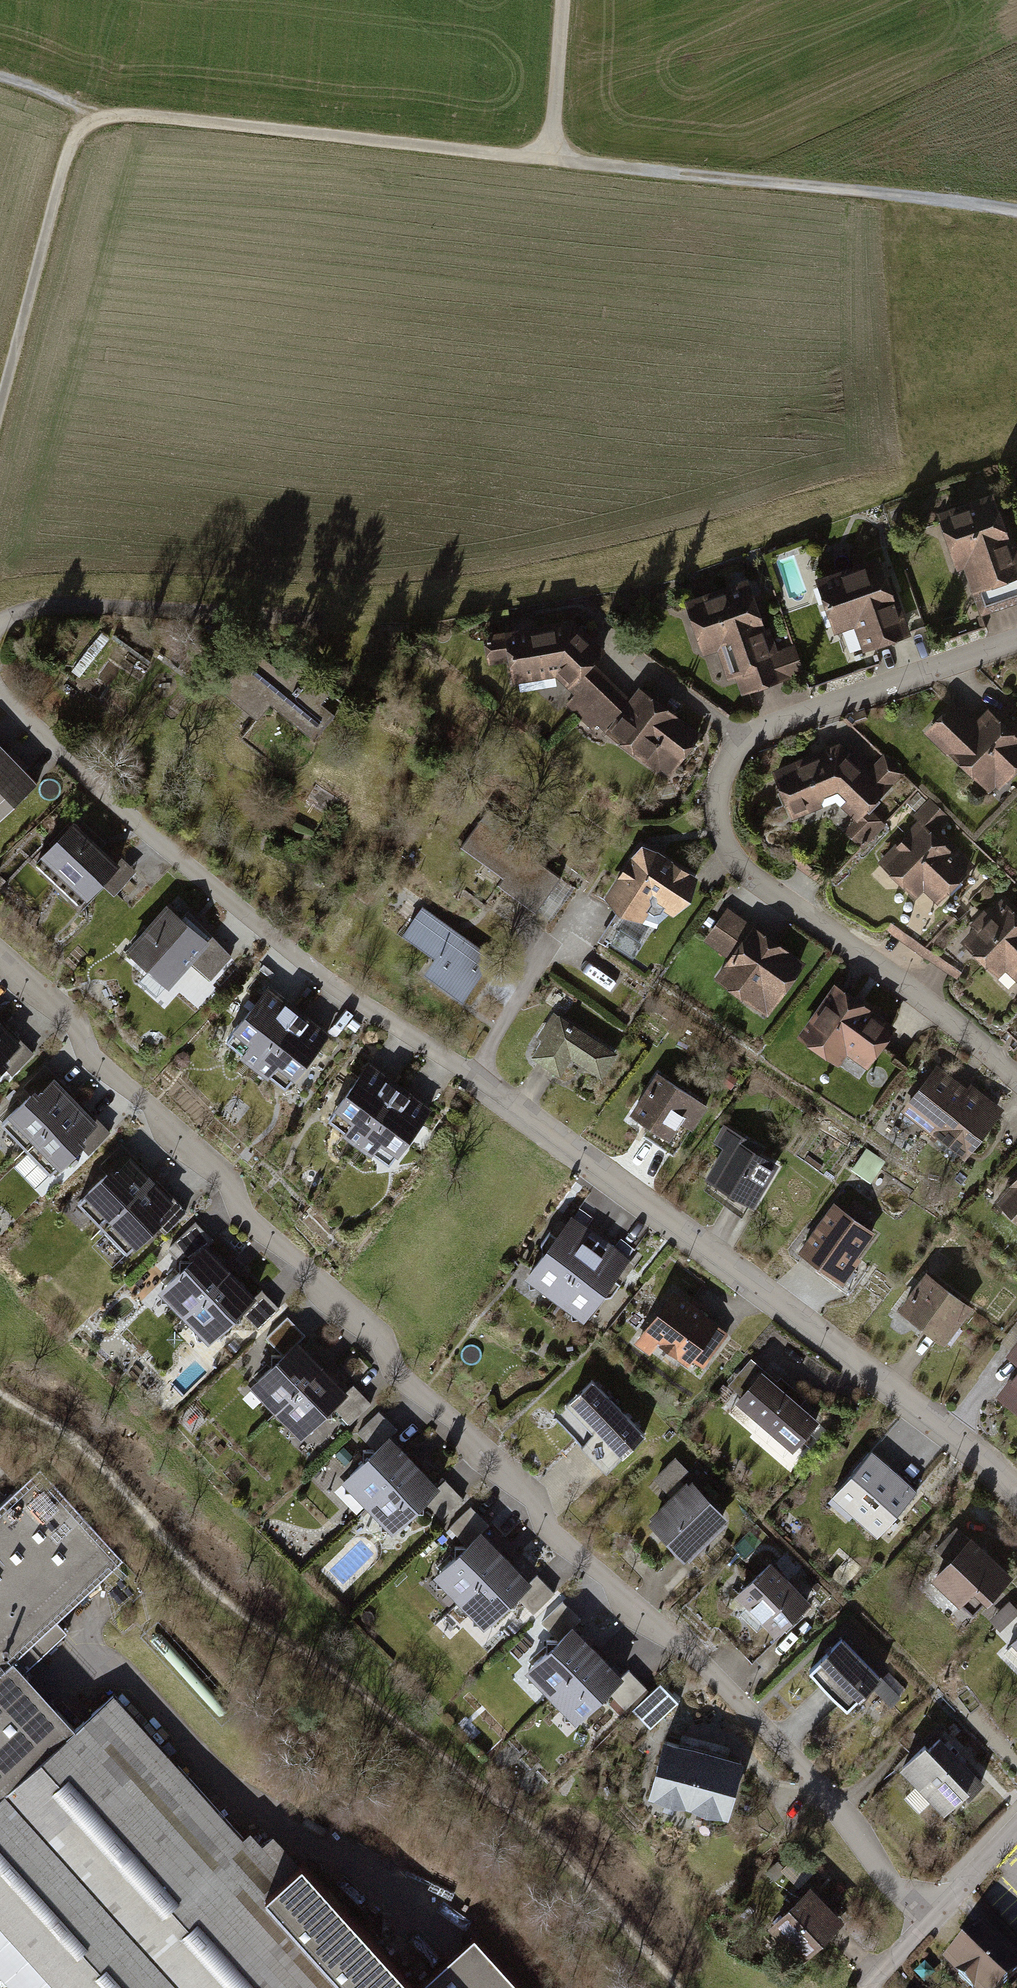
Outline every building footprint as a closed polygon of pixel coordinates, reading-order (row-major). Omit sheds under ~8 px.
[(941,515),(956,558),(975,551),(986,583),(972,588),(979,608),(1016,595),(1016,573),(991,498),(941,515)] [(868,647),(904,634),(879,564),(820,584),(835,627),(858,619),(868,647)] [(748,688),(778,678),(745,584),(689,603),(706,650),(731,641),(748,688)] [(572,624),(508,635),(515,679),(557,672),(578,692),(567,703),(580,715),(610,685),(588,664),(600,651),(572,624)] [(794,648),(778,654),(785,676),(802,670),(794,648)] [(313,739),(334,714),(321,704),(331,692),(288,657),(278,669),(253,649),(243,661),(222,685),(260,716),(273,701),(302,724),(299,728),(313,739)] [(676,761),(696,734),(640,692),(630,705),(610,685),(580,715),(592,727),(599,720),(611,733),(646,759),(656,746),(676,761)] [(981,779),(994,765),(1006,776),(1016,765),(1016,741),(988,714),(974,728),(953,707),(930,731),(981,779)] [(0,745),(0,819),(37,783),(16,761),(19,757),(11,749),(8,753),(0,745)] [(839,747),(777,773),(794,814),(821,803),(822,806),(836,801),(840,806),(843,803),(857,816),(883,789),(839,747)] [(885,758),(874,770),(889,783),(900,771),(885,758)] [(935,829),(947,816),(931,800),(918,813),(935,829)] [(537,909),(560,877),(529,854),(537,842),(489,807),(464,842),(479,853),(478,853),(506,873),(500,882),(537,909)] [(113,892),(133,871),(121,860),(117,865),(96,845),(101,840),(78,819),(36,863),(56,882),(63,874),(87,896),(101,881),(113,892)] [(919,824),(883,862),(915,893),(921,886),(936,900),(966,869),(919,824)] [(693,879),(643,846),(610,897),(622,910),(640,917),(647,906),(662,903),(673,910),(687,897),(693,879)] [(998,972),(1003,967),(1016,980),(1016,918),(1002,904),(966,941),(998,972)] [(181,919),(168,908),(129,951),(167,985),(190,959),(210,977),(229,956),(184,916),(181,919)] [(426,972),(462,998),(490,959),(422,909),(404,933),(437,957),(426,972)] [(766,1010),(799,963),(728,913),(709,939),(733,956),(718,976),(766,1010)] [(890,1028),(836,989),(803,1035),(835,1058),(844,1047),(866,1062),(890,1028)] [(296,1013),(266,990),(226,1040),(255,1064),(296,1013)] [(325,1037),(296,1013),(255,1064),(285,1087),(325,1037)] [(613,1054),(554,1015),(541,1035),(546,1039),(536,1055),(559,1070),(570,1053),(600,1073),(613,1054)] [(32,1053),(9,1029),(5,1033),(0,1027),(0,1068),(4,1065),(12,1073),(32,1053)] [(25,1148),(73,1102),(64,1093),(67,1089),(44,1065),(24,1085),(32,1094),(1,1123),(25,1148)] [(397,1089),(367,1067),(328,1119),(359,1141),(397,1089)] [(993,1114),(937,1071),(907,1109),(964,1153),(993,1114)] [(673,1153),(705,1106),(659,1076),(635,1113),(651,1124),(644,1134),(673,1153)] [(428,1112),(397,1089),(359,1141),(389,1164),(428,1112)] [(88,1152),(109,1132),(86,1108),(82,1112),(73,1102),(25,1148),(50,1173),(80,1144),(88,1152)] [(757,1146),(736,1133),(709,1177),(752,1202),(774,1164),(754,1152),(757,1146)] [(880,1166),(863,1153),(852,1168),(869,1181),(880,1166)] [(102,1227),(149,1181),(129,1160),(112,1176),(108,1172),(78,1202),(102,1227)] [(165,1231),(185,1211),(172,1198),(169,1201),(149,1181),(102,1227),(126,1252),(157,1223),(165,1231)] [(1000,1200),(1016,1216),(1016,1182),(1000,1200)] [(801,1250),(838,1277),(872,1232),(835,1205),(801,1250)] [(580,1209),(573,1219),(584,1228),(592,1217),(580,1209)] [(556,1297),(599,1238),(584,1228),(573,1219),(571,1218),(557,1237),(549,1231),(541,1243),(542,1256),(532,1270),(540,1276),(542,1287),(556,1297)] [(185,1315),(229,1273),(204,1248),(213,1239),(196,1222),(175,1242),(192,1260),(179,1260),(179,1272),(167,1284),(173,1291),(173,1302),(185,1315)] [(613,1278),(627,1260),(625,1258),(613,1249),(599,1238),(556,1297),(570,1307),(580,1306),(588,1312),(599,1298),(611,1296),(620,1283),(613,1278)] [(613,1249),(625,1258),(632,1248),(621,1239),(613,1249)] [(258,1328),(279,1308),(261,1290),(253,1298),(229,1273),(185,1315),(198,1327),(208,1327),(215,1334),(228,1322),(240,1322),(241,1310),(258,1328)] [(928,1275),(902,1308),(940,1337),(953,1320),(956,1322),(968,1306),(928,1275)] [(703,1365),(726,1333),(673,1294),(647,1331),(688,1361),(691,1356),(703,1365)] [(277,1410),(320,1368),(296,1343),(304,1334),(287,1316),(266,1337),(284,1355),(271,1355),(271,1367),(259,1379),(265,1386),(265,1397),(277,1410)] [(350,1423),(371,1403),(353,1385),(345,1393),(320,1368),(277,1410),(289,1422),(300,1422),(307,1429),(320,1417),(332,1417),(332,1406),(350,1423)] [(793,1447),(815,1421),(798,1406),(804,1398),(781,1377),(774,1385),(761,1374),(738,1400),(793,1447)] [(1003,1394),(1016,1405),(1016,1376),(1003,1394)] [(644,1434),(592,1379),(570,1401),(598,1430),(581,1445),(606,1471),(644,1434)] [(369,1504),(412,1463),(388,1437),(397,1429),(379,1411),(358,1432),(375,1449),(362,1450),(363,1462),(350,1474),(357,1481),(357,1492),(369,1504)] [(345,1464),(353,1456),(343,1446),(335,1454),(345,1464)] [(877,1535),(917,1489),(897,1472),(894,1475),(886,1468),(889,1465),(871,1449),(831,1495),(877,1535)] [(441,1518),(462,1498),(445,1479),(436,1488),(412,1463),(369,1504),(381,1517),(392,1517),(399,1525),(411,1512),(424,1513),(424,1500),(441,1518)] [(0,1504),(0,1692),(62,1637),(66,1632),(55,1620),(123,1560),(40,1468),(0,1504)] [(709,1529),(723,1515),(693,1484),(653,1522),(683,1554),(697,1540),(702,1545),(703,1543),(705,1545),(714,1537),(712,1535),(714,1533),(709,1529)] [(461,1599),(504,1558),(480,1533),(488,1524),(471,1506),(449,1527),(467,1545),(455,1545),(454,1557),(442,1569),(449,1576),(448,1587),(461,1599)] [(973,1612),(1008,1575),(956,1527),(936,1549),(950,1562),(936,1577),(973,1612)] [(537,1574),(528,1583),(504,1558),(461,1599),(473,1612),(483,1612),(491,1619),(503,1607),(516,1608),(515,1595),(533,1613),(554,1592),(537,1574)] [(776,1631),(807,1601),(770,1563),(739,1593),(776,1631)] [(580,1619),(563,1601),(541,1622),(558,1639),(546,1639),(546,1652),(533,1664),(540,1671),(541,1682),(552,1694),(596,1652),(571,1627),(580,1619)] [(1006,1615),(1014,1607),(1009,1602),(1001,1610),(1006,1615)] [(1005,1624),(1016,1612),(1016,1611),(1014,1607),(1006,1615),(1001,1619),(1005,1624)] [(62,1637),(0,1692),(0,1796),(114,1694),(62,1637)] [(880,1677),(842,1638),(809,1669),(847,1708),(872,1684),(880,1677)] [(1006,1649),(1016,1661),(1016,1639),(1006,1649)] [(625,1708),(646,1687),(629,1669),(620,1677),(596,1652),(552,1694),(564,1707),(575,1707),(582,1714),(595,1702),(607,1702),(608,1690),(625,1708)] [(880,1677),(872,1684),(892,1704),(899,1697),(880,1677)] [(634,1708),(652,1726),(681,1698),(663,1680),(634,1708)] [(61,1987),(522,1987),(474,1935),(417,1987),(302,1860),(266,1893),(229,1851),(243,1837),(114,1694),(0,1796),(0,1926),(9,1924),(10,1934),(48,1975),(49,1975),(61,1987)] [(981,1782),(939,1739),(929,1750),(924,1745),(902,1767),(945,1810),(965,1790),(969,1794),(981,1782)] [(688,1805),(703,1750),(665,1740),(650,1795),(688,1805)] [(742,1760),(703,1750),(688,1805),(727,1816),(742,1760)] [(785,1867),(779,1861),(768,1873),(774,1878),(785,1867)] [(827,1926),(836,1918),(809,1891),(775,1924),(801,1951),(827,1926)] [(977,1928),(948,1958),(962,1972),(959,1975),(972,1987),(973,1987),(976,1986),(978,1987),(1001,1987),(1016,1972),(1016,1967),(999,1949),(1002,1945),(996,1939),(992,1942),(977,1928)]
